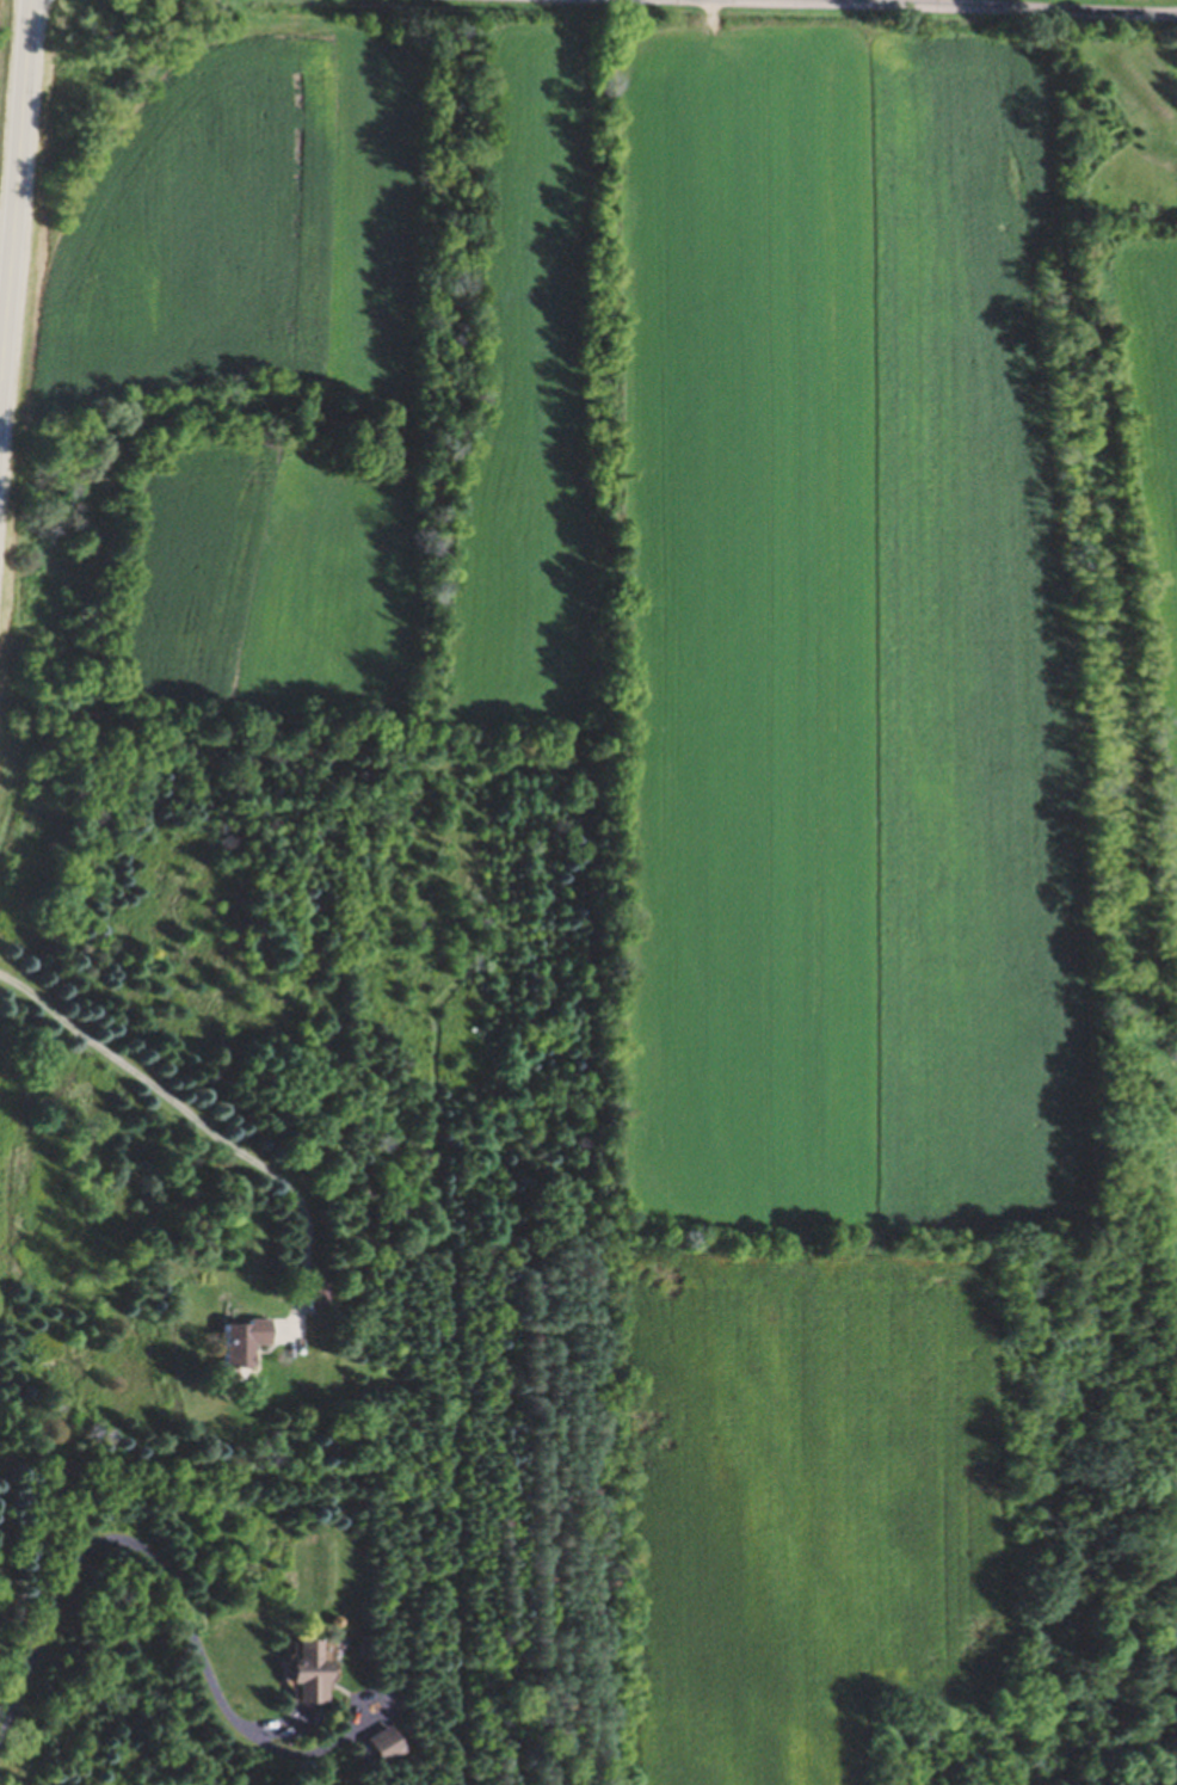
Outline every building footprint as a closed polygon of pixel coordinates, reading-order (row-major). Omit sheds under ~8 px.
[(309,1311),(331,1311),(331,1284),(309,1284),(309,1311)] [(220,1324),(220,1371),(249,1371),(249,1347),(267,1347),(267,1324),(220,1324)] [(323,1706),(323,1663),(318,1663),(318,1644),(292,1644),(292,1666),(284,1666),(284,1686),(294,1686),(294,1706),(323,1706)] [(362,1745),(379,1770),(402,1755),(384,1729),(362,1745)]
